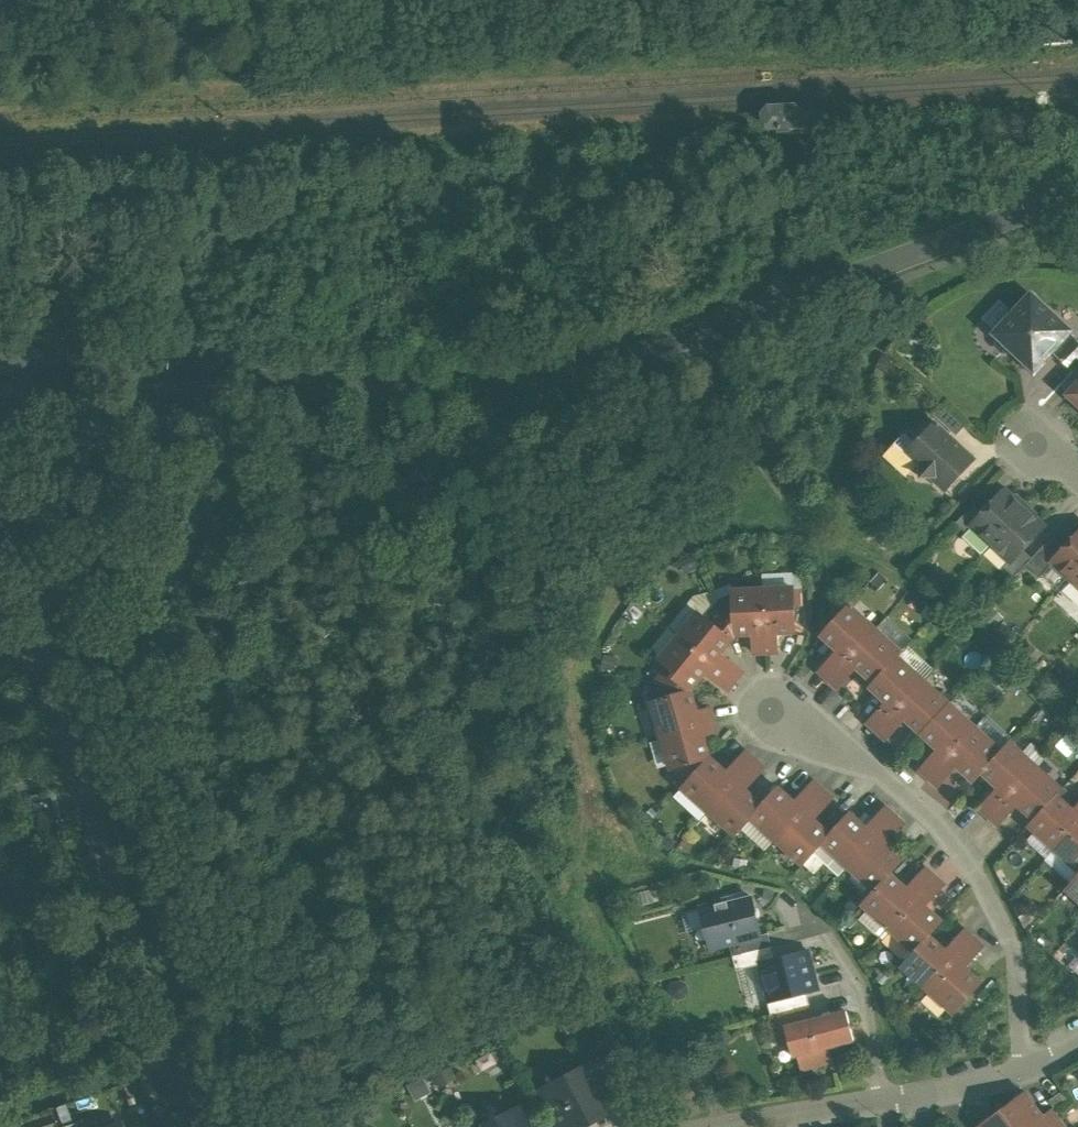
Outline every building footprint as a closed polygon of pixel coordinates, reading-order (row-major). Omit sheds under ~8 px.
[(768,104),(761,113),(763,130),(805,128),(804,111),(798,104),(768,104)] [(1031,298),(998,334),(1001,337),(997,340),(998,347),(1003,352),(1009,352),(1013,348),(1027,361),(1040,360),(1067,331),(1031,298)] [(1072,335),(1054,354),(1073,372),(1077,367),(1077,341),(1072,335)] [(1061,385),(1071,394),(1077,387),(1077,367),(1073,372),(1061,385)] [(966,426),(942,405),(933,415),(956,436),(966,426)] [(973,459),(935,424),(915,444),(906,454),(918,464),(920,466),(921,477),(931,477),(945,490),(973,459)] [(904,434),(884,456),(906,476),(918,464),(906,454),(915,444),(904,434)] [(983,513),(972,526),(972,527),(991,544),(1024,508),(1005,490),(983,513)] [(974,504),(956,524),(966,533),(972,527),(972,526),(983,513),(974,504)] [(1024,508),(991,544),(1009,561),(1010,562),(1022,549),(1044,526),(1024,508)] [(1052,562),(1053,563),(1072,580),(1077,573),(1077,534),(1066,547),(1052,562)] [(1032,558),(1026,564),(1040,577),(1053,563),(1052,562),(1066,547),(1053,535),(1032,558)] [(1022,549),(1010,562),(1009,561),(1003,568),(1014,577),(1026,564),(1032,558),(1022,549)] [(794,588),(763,590),(765,637),(778,636),(778,631),(796,630),(794,588)] [(763,590),(732,591),(732,598),(734,633),(752,632),(753,652),(766,652),(765,637),(763,590)] [(732,598),(721,603),(734,633),(732,598)] [(721,603),(708,619),(716,626),(718,622),(735,635),(734,633),(721,603)] [(848,605),(821,635),(838,650),(834,655),(843,663),(874,629),(848,605)] [(699,612),(680,636),(723,672),(731,662),(720,653),(735,635),(718,622),(716,626),(708,619),(699,612)] [(874,629),(843,663),(853,672),(857,667),(874,682),(897,657),(900,653),(874,629)] [(723,672),(680,636),(660,660),(669,667),(677,674),(674,677),(690,690),(704,673),(715,682),(723,672)] [(778,636),(765,637),(766,652),(779,651),(778,636)] [(843,663),(834,655),(819,671),(828,680),(843,663)] [(874,682),(870,686),(886,701),(882,706),(891,715),(923,681),(897,657),(874,682)] [(744,671),(732,661),(731,662),(723,672),(736,682),(744,671)] [(843,663),(828,680),(838,688),(853,672),(843,663)] [(669,667),(656,683),(690,690),(674,677),(677,674),(669,667)] [(736,682),(723,672),(715,682),(728,692),(736,682)] [(949,704),(923,681),(891,715),(901,723),(905,719),(922,734),(949,704)] [(656,683),(655,683),(652,701),(690,690),(656,683)] [(690,690),(652,701),(662,735),(712,720),(709,708),(696,712),(690,690)] [(949,704),(922,734),(938,749),(934,754),(943,762),(975,728),(949,704)] [(882,706),(867,723),(876,731),(891,715),(882,706)] [(891,715),(876,731),(886,740),(901,723),(891,715)] [(712,720),(662,735),(671,769),(710,757),(703,736),(716,733),(712,720)] [(975,728),(943,762),(953,771),(958,766),(974,781),(982,772),(1001,751),(975,728)] [(1001,751),(982,772),(999,787),(996,790),(1006,799),(1035,766),(1009,743),(1001,751)] [(755,760),(746,751),(731,768),(740,776),(755,760)] [(934,754),(919,770),(929,779),(943,762),(934,754)] [(710,757),(671,769),(687,783),(710,757)] [(726,773),(710,757),(687,783),(683,787),(709,811),(740,776),(731,768),(726,773)] [(765,769),(755,760),(740,776),(750,785),(765,769)] [(953,771),(943,762),(929,779),(938,787),(953,771)] [(1035,766),(1006,799),(1015,807),(1018,804),(1034,819),(1056,796),(1061,790),(1035,766)] [(750,785),(740,776),(709,811),(735,834),(751,817),(762,805),(745,790),(750,785)] [(814,781),(797,800),(807,808),(823,790),(814,781)] [(797,800),(795,803),(778,788),(762,805),(751,817),(777,841),(807,808),(797,800)] [(833,798),(823,790),(807,808),(816,817),(833,798)] [(996,790),(979,809),(989,817),(1006,799),(996,790)] [(1029,825),(1055,849),(1077,824),(1077,807),(1077,806),(1073,811),(1056,796),(1034,819),(1029,825)] [(1006,799),(989,817),(998,826),(1015,807),(1006,799)] [(886,807),(870,823),(880,832),(895,816),(886,807)] [(816,817),(807,808),(777,841),(803,864),(823,843),(830,835),(813,820),(816,817)] [(866,828),(849,813),(830,835),(823,843),(849,866),(880,832),(870,823),(866,828)] [(895,816),(880,832),(890,841),(904,824),(895,816)] [(1055,849),(1077,869),(1077,824),(1055,849)] [(880,832),(849,866),(875,890),(890,874),(902,861),(885,846),(890,841),(880,832)] [(926,868),(909,886),(918,895),(935,876),(926,868)] [(906,889),(890,874),(875,890),(863,904),(889,927),(918,895),(909,886),(906,889)] [(935,876),(918,895),(928,903),(945,885),(935,876)] [(1067,889),(1077,899),(1077,876),(1067,889)] [(750,895),(701,908),(711,948),(730,944),(760,936),(760,935),(750,895)] [(918,895),(889,927),(915,951),(929,936),(942,921),(925,906),(928,903),(918,895)] [(974,938),(965,929),(948,948),(957,956),(974,938)] [(760,936),(730,944),(733,956),(772,947),(768,933),(760,935),(760,936)] [(945,951),(929,936),(915,951),(902,965),(928,989),(957,956),(948,948),(945,951)] [(974,938),(957,956),(967,965),(984,947),(974,938)] [(772,947),(733,956),(736,971),(758,965),(758,964),(775,959),(772,947)] [(775,959),(758,964),(758,965),(768,1002),(806,992),(819,989),(809,951),(775,959)] [(957,956),(928,989),(954,1013),(981,983),(964,968),(967,965),(957,956)] [(806,992),(768,1002),(771,1015),(809,1005),(806,992)] [(809,1005),(771,1015),(775,1030),(785,1027),(813,1020),(809,1005)] [(813,1020),(785,1027),(793,1056),(829,1047),(854,1040),(846,1011),(813,1020)] [(829,1047),(798,1055),(801,1070),(833,1062),(829,1047)] [(617,1090),(600,1059),(577,1072),(593,1102),(617,1090)] [(577,1072),(557,1082),(560,1088),(545,1096),(562,1126),(581,1126),(601,1116),(593,1102),(577,1072)] [(1063,1091),(1049,1101),(1055,1110),(1069,1100),(1063,1091)] [(1000,1110),(1013,1126),(1051,1126),(1043,1116),(1025,1092),(1000,1110)] [(487,1126),(531,1126),(520,1108),(487,1126)] [(1053,1108),(1043,1116),(1051,1126),(1067,1126),(1053,1108)] [(1000,1110),(977,1126),(1013,1126),(1000,1110)]
